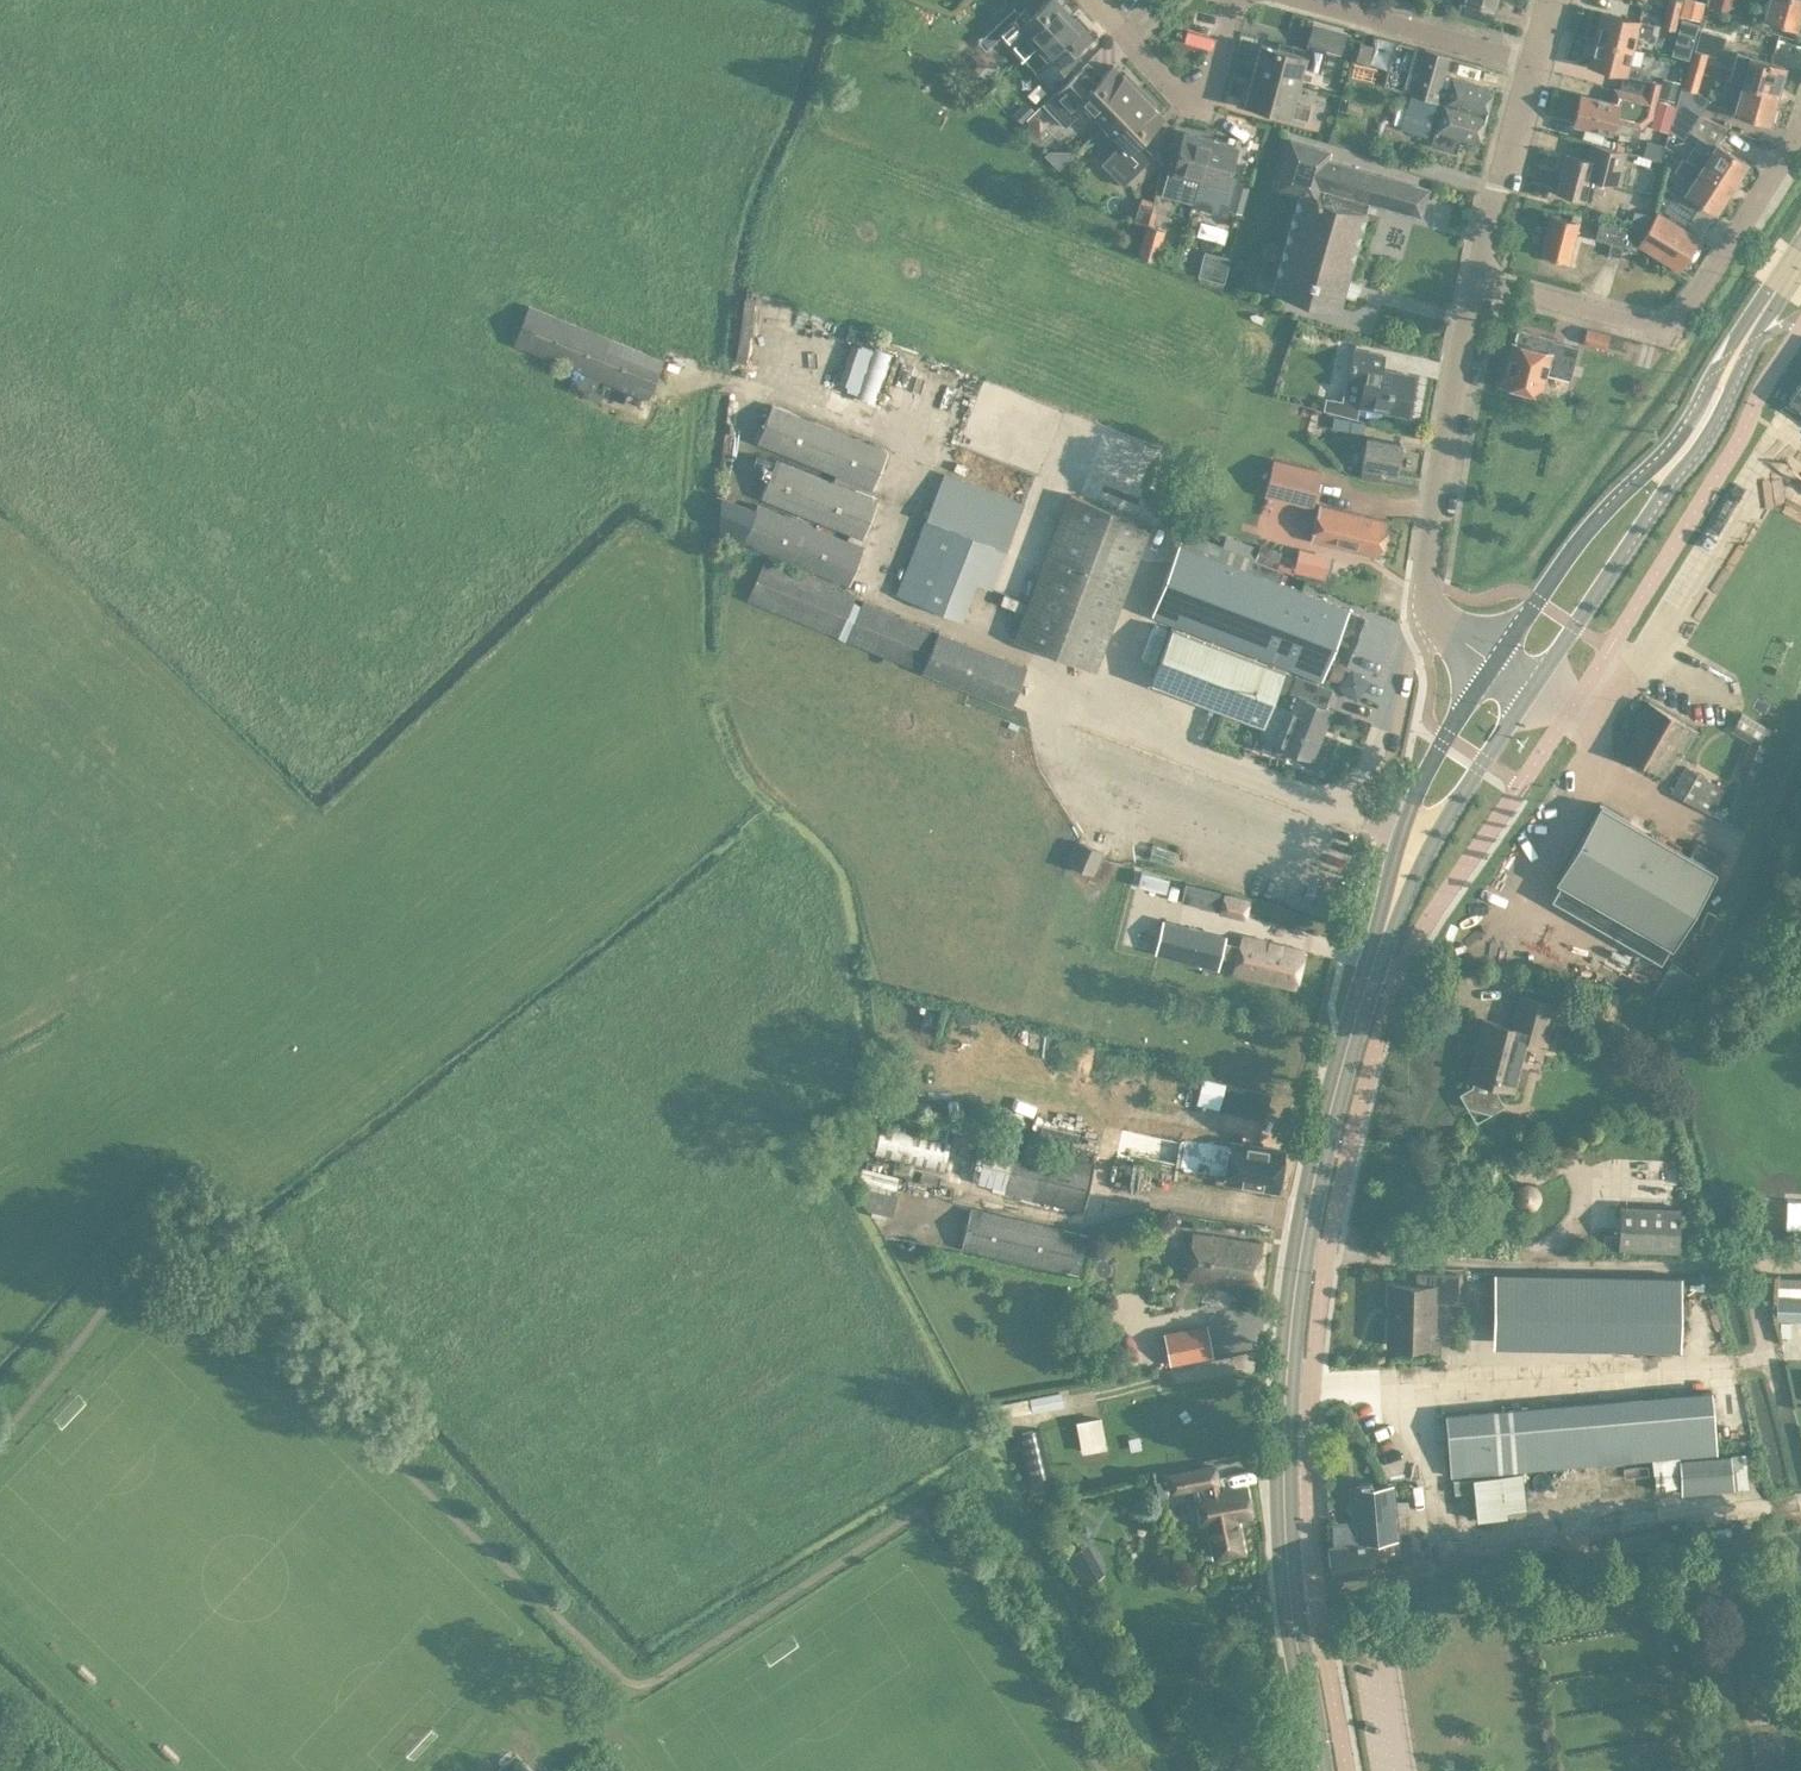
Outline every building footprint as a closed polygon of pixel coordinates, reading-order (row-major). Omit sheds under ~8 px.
[(1070,8),(1063,0),(1038,0),(1036,2),(1035,0),(1024,0),(999,23),(1025,50),(1038,38),(1070,8)] [(1456,6),(1469,9),(1472,0),(1458,0),(1456,6)] [(1664,3),(1678,7),(1700,12),(1702,2),(1703,0),(1665,0),(1664,3)] [(1763,11),(1797,21),(1800,6),(1800,0),(1766,0),(1763,11)] [(1664,3),(1661,19),(1674,23),(1674,22),(1689,26),(1693,13),(1677,9),(1678,7),(1664,3)] [(1601,4),(1595,30),(1632,39),(1636,25),(1646,27),(1649,16),(1601,4)] [(1070,8),(1038,38),(1048,50),(1035,62),(1049,77),(1068,59),(1063,52),(1089,28),(1085,24),(1089,21),(1077,9),(1074,12),(1070,8)] [(1252,65),(1297,77),(1302,59),(1319,64),(1325,41),(1339,45),(1345,24),(1312,16),(1306,41),(1292,37),(1290,44),(1260,36),(1252,65)] [(1687,60),(1702,65),(1707,47),(1719,50),(1725,29),(1699,22),(1693,41),(1687,60)] [(1621,66),(1618,80),(1656,90),(1660,75),(1647,72),(1640,71),(1643,59),(1628,55),(1632,39),(1595,30),(1588,58),(1621,66)] [(1367,55),(1372,38),(1360,35),(1355,51),(1367,55)] [(1423,41),(1411,87),(1443,96),(1485,106),(1492,79),(1450,69),(1447,77),(1440,75),(1448,47),(1423,41)] [(1742,77),(1776,86),(1784,59),(1737,45),(1728,73),(1742,77)] [(1452,46),(1450,58),(1474,63),(1476,52),(1452,46)] [(1376,48),(1371,65),(1391,71),(1396,54),(1376,48)] [(1103,117),(1140,81),(1125,65),(1122,67),(1113,57),(1088,81),(1073,66),(1042,96),(1064,117),(1079,103),(1084,108),(1089,103),(1103,117)] [(1702,65),(1687,60),(1682,79),(1681,79),(1676,95),(1678,96),(1679,92),(1700,106),(1709,92),(1697,83),(1702,65)] [(1297,77),(1252,65),(1244,96),(1289,108),(1289,107),(1306,111),(1310,99),(1293,94),(1297,77)] [(1776,86),(1742,77),(1728,73),(1726,72),(1722,86),(1738,90),(1734,105),(1768,115),(1776,86)] [(1657,89),(1675,94),(1679,80),(1660,75),(1657,89)] [(1656,90),(1618,80),(1614,96),(1580,87),(1573,115),(1611,124),(1614,113),(1635,118),(1639,102),(1653,105),(1656,92),(1669,95),(1669,93),(1656,90)] [(1140,81),(1103,117),(1121,135),(1101,155),(1122,178),(1153,148),(1138,133),(1162,109),(1153,99),(1155,96),(1140,81)] [(1443,96),(1411,87),(1401,121),(1426,128),(1431,110),(1439,112),(1436,123),(1434,123),(1430,138),(1456,144),(1458,134),(1465,136),(1466,131),(1478,134),(1485,106),(1443,96)] [(1678,96),(1676,95),(1668,122),(1683,131),(1688,124),(1714,139),(1707,150),(1693,141),(1687,151),(1731,178),(1746,154),(1717,136),(1728,118),(1699,107),(1700,106),(1679,92),(1678,96)] [(1192,196),(1209,132),(1183,124),(1175,154),(1170,152),(1161,187),(1192,196)] [(1236,139),(1209,132),(1192,196),(1226,205),(1235,171),(1228,169),(1236,139)] [(1363,204),(1366,193),(1420,208),(1428,181),(1326,152),(1329,142),(1290,132),(1275,181),(1298,187),(1271,281),(1338,300),(1342,287),(1354,291),(1358,274),(1347,271),(1365,205),(1363,204)] [(1594,171),(1619,177),(1624,160),(1621,159),(1625,144),(1591,135),(1587,151),(1566,146),(1556,184),(1589,192),(1594,171)] [(1731,178),(1687,151),(1686,151),(1682,149),(1673,162),(1692,174),(1682,190),(1664,178),(1657,204),(1637,236),(1679,262),(1699,230),(1684,221),(1700,195),(1715,204),(1731,178)] [(1147,216),(1147,214),(1152,198),(1139,194),(1134,212),(1146,215),(1147,216)] [(1572,206),(1570,212),(1550,207),(1540,245),(1568,253),(1578,215),(1580,215),(1582,208),(1572,206)] [(1619,250),(1622,238),(1635,242),(1640,222),(1599,212),(1594,231),(1609,235),(1607,246),(1619,250)] [(1147,216),(1146,215),(1138,241),(1157,247),(1165,219),(1147,214),(1147,216)] [(1202,274),(1221,280),(1228,256),(1209,250),(1202,274)] [(1268,276),(1271,262),(1259,259),(1256,273),(1268,276)] [(663,354),(528,299),(513,336),(576,362),(569,379),(600,392),(603,386),(623,394),(628,382),(648,391),(663,354)] [(1586,320),(1582,335),(1605,342),(1610,326),(1586,320)] [(1544,365),(1569,372),(1578,339),(1552,333),(1553,331),(1518,322),(1514,336),(1512,335),(1501,377),(1538,386),(1544,365)] [(894,347),(869,337),(851,387),(876,397),(894,347)] [(1413,368),(1380,362),(1383,347),(1354,342),(1348,371),(1346,371),(1343,393),(1326,391),(1323,405),(1357,413),(1358,399),(1405,408),(1413,368)] [(793,368),(790,380),(809,386),(813,373),(793,368)] [(1800,402),(1800,373),(1787,393),(1800,402)] [(873,482),(888,445),(771,398),(756,435),(873,482)] [(1323,406),(1315,404),(1308,426),(1316,429),(1323,406)] [(1400,435),(1366,429),(1359,471),(1380,475),(1383,462),(1395,464),(1400,435)] [(775,452),(760,489),(863,531),(878,494),(775,452)] [(1315,492),(1321,464),(1273,453),(1266,481),(1315,492)] [(926,509),(915,537),(895,587),(962,613),(992,536),(1006,542),(1024,497),(943,465),(926,509)] [(1150,517),(1070,486),(1014,632),(1094,663),(1150,517)] [(755,501),(721,487),(717,530),(718,530),(740,538),(741,534),(849,578),(864,541),(756,497),(755,501)] [(1388,514),(1318,498),(1310,534),(1380,550),(1388,514)] [(1179,536),(1151,606),(1320,671),(1328,651),(1346,658),(1365,609),(1347,602),(1347,601),(1278,575),(1283,564),(1252,552),(1248,563),(1179,536)] [(1299,536),(1293,558),(1324,565),(1329,544),(1299,536)] [(1276,560),(1282,544),(1259,537),(1254,552),(1276,560)] [(1026,659),(764,552),(748,592),(1010,699),(1026,659)] [(993,572),(1007,571),(1007,555),(993,555),(993,572)] [(999,582),(997,596),(1014,599),(1017,585),(999,582)] [(1265,708),(1283,663),(1170,619),(1150,674),(1241,708),(1244,699),(1265,708)] [(1681,643),(1690,626),(1677,619),(1667,636),(1681,643)] [(1294,667),(1283,663),(1265,708),(1253,739),(1277,748),(1281,738),(1310,749),(1329,700),(1316,695),(1322,677),(1294,666),(1294,667)] [(1693,689),(1682,698),(1693,712),(1705,703),(1693,689)] [(1624,744),(1662,766),(1673,745),(1669,743),(1685,716),(1647,694),(1636,715),(1640,717),(1624,744)] [(1759,738),(1769,721),(1737,702),(1727,719),(1759,738)] [(1710,807),(1725,781),(1685,758),(1670,784),(1710,807)] [(1715,865),(1716,863),(1599,796),(1598,798),(1600,799),(1558,873),(1555,871),(1554,873),(1608,904),(1599,920),(1660,955),(1668,939),(1671,941),(1672,939),(1670,937),(1712,864),(1715,865)] [(1080,827),(1075,852),(1096,856),(1101,832),(1080,827)] [(1184,873),(1180,892),(1215,901),(1220,882),(1184,873)] [(1222,883),(1217,902),(1243,908),(1247,890),(1222,883)] [(1303,945),(1241,929),(1239,939),(1224,935),(1225,929),(1163,913),(1154,945),(1217,961),(1220,949),(1235,953),(1232,965),(1294,980),(1303,945)] [(1504,945),(1502,921),(1481,923),(1484,947),(1504,945)] [(1495,1085),(1497,1079),(1513,1083),(1526,1032),(1545,1037),(1556,996),(1521,987),(1512,1020),(1483,1012),(1467,1070),(1474,1072),(1472,1079),(1460,1086),(1467,1098),(1490,1104),(1502,1097),(1495,1085)] [(1215,1092),(1220,1065),(1196,1060),(1191,1088),(1215,1092)] [(1224,1076),(1217,1101),(1263,1113),(1270,1088),(1224,1076)] [(923,1110),(920,1126),(880,1118),(874,1146),(944,1161),(950,1135),(946,1134),(949,1116),(923,1110)] [(1122,1114),(1120,1133),(1153,1136),(1155,1118),(1122,1114)] [(1094,1139),(1097,1127),(1078,1121),(1075,1133),(1094,1139)] [(1094,1156),(1015,1138),(1015,1136),(991,1131),(991,1132),(987,1131),(976,1175),(1004,1182),(1003,1184),(1083,1203),(1094,1156)] [(1283,1180),(1289,1145),(1239,1137),(1233,1172),(1283,1180)] [(1530,1175),(1523,1176),(1520,1176),(1517,1179),(1515,1182),(1513,1186),(1513,1189),(1513,1192),(1513,1194),(1514,1196),(1515,1199),(1517,1201),(1519,1202),(1521,1203),(1524,1204),(1528,1204),(1530,1203),(1533,1202),(1536,1200),(1538,1198),(1540,1195),(1541,1192),(1541,1187),(1540,1183),(1537,1179),(1534,1177),(1530,1175)] [(1695,1215),(1678,1215),(1679,1199),(1619,1197),(1618,1228),(1603,1228),(1602,1241),(1618,1241),(1618,1242),(1677,1245),(1677,1242),(1693,1242),(1695,1215)] [(970,1201),(961,1240),(1068,1265),(1077,1226),(970,1201)] [(1162,1223),(1166,1254),(1181,1252),(1176,1221),(1162,1223)] [(1256,1281),(1262,1238),(1193,1228),(1187,1270),(1256,1281)] [(1388,1337),(1426,1338),(1427,1318),(1433,1318),(1433,1294),(1457,1295),(1458,1265),(1416,1265),(1416,1277),(1389,1276),(1388,1337)] [(1681,1269),(1493,1266),(1492,1338),(1679,1341),(1681,1269)] [(1776,1312),(1800,1313),(1800,1272),(1777,1271),(1776,1312)] [(1207,1316),(1163,1323),(1169,1356),(1213,1349),(1207,1316)] [(1522,1462),(1714,1444),(1711,1383),(1445,1406),(1450,1468),(1473,1466),(1522,1462)] [(1011,1403),(1035,1399),(1033,1388),(1010,1392),(1011,1403)] [(1100,1409),(1075,1414),(1082,1445),(1107,1440),(1100,1409)] [(1035,1418),(1014,1419),(1015,1451),(1037,1450),(1035,1418)] [(1679,1480),(1680,1481),(1680,1483),(1748,1476),(1745,1444),(1717,1446),(1651,1452),(1655,1482),(1679,1480)] [(1208,1516),(1215,1550),(1243,1545),(1236,1511),(1250,1508),(1244,1480),(1220,1485),(1215,1459),(1167,1467),(1170,1484),(1201,1479),(1202,1488),(1197,1489),(1203,1517),(1208,1516)] [(1522,1462),(1473,1466),(1477,1512),(1506,1510),(1506,1502),(1524,1500),(1522,1462)] [(1399,1556),(1392,1475),(1350,1479),(1353,1514),(1331,1516),(1333,1537),(1328,1538),(1330,1569),(1374,1566),(1373,1559),(1399,1556)] [(1044,1509),(1066,1505),(1063,1488),(1041,1492),(1044,1509)] [(1098,1569),(1080,1539),(1064,1548),(1082,1579),(1098,1569)]
